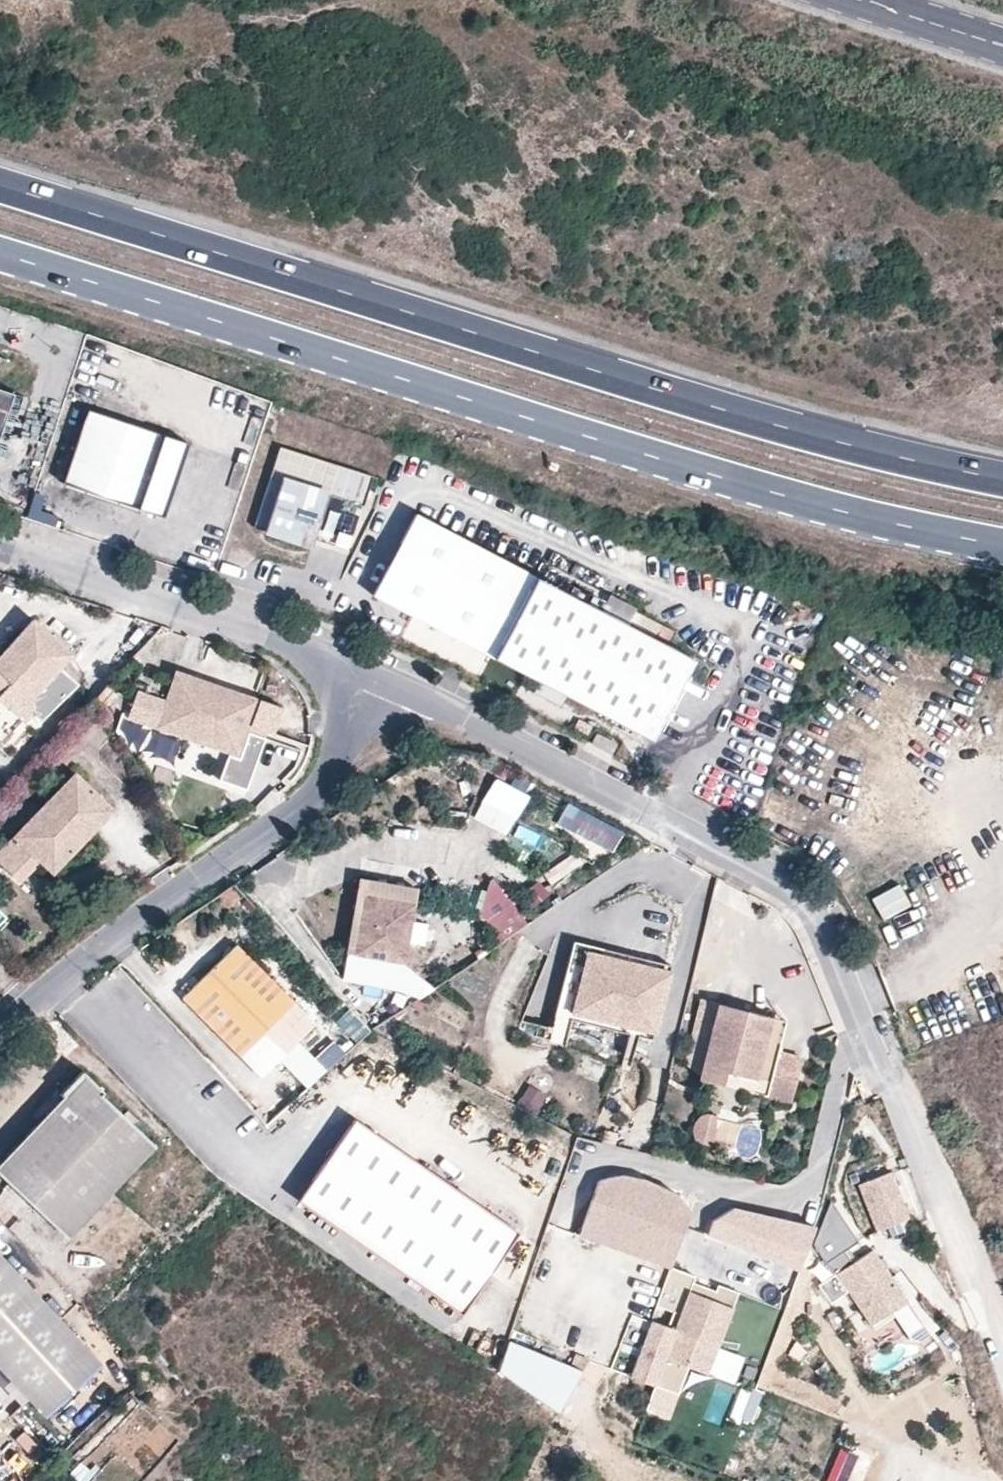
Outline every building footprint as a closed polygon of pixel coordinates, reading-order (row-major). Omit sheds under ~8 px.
[(148,453),(155,428),(89,408),(66,480),(141,503),(156,455),(148,453)] [(188,437),(155,428),(148,453),(156,455),(141,503),(165,510),(188,437)] [(361,501),(370,473),(332,461),(304,452),(279,444),(253,525),(309,542),(310,543),(327,490),(361,501)] [(496,653),(538,571),(417,508),(375,589),(496,653)] [(538,571),(496,653),(557,684),(551,695),(578,709),(584,698),(655,734),(698,653),(538,571)] [(70,651),(31,617),(0,653),(0,732),(70,651)] [(274,726),(282,699),(174,665),(165,695),(136,686),(127,717),(229,750),(222,773),(248,782),(265,730),(264,729),(266,724),(274,726)] [(64,696),(50,683),(21,717),(35,729),(64,696)] [(597,739),(613,748),(617,738),(603,729),(597,739)] [(0,851),(0,861),(23,882),(43,861),(53,870),(115,804),(77,769),(0,851)] [(470,817),(506,833),(525,789),(489,773),(470,817)] [(421,884),(362,876),(351,949),(410,958),(421,884)] [(495,879),(467,909),(502,941),(530,912),(495,879)] [(898,882),(870,894),(881,919),(909,907),(898,882)] [(593,947),(594,938),(575,935),(561,1009),(661,1031),(678,953),(657,949),(655,960),(593,947)] [(657,949),(594,938),(593,947),(655,960),(657,949)] [(313,1026),(235,943),(181,994),(259,1076),(313,1026)] [(689,1042),(699,1044),(709,996),(699,993),(689,1042)] [(783,1043),(788,1020),(764,1015),(767,1006),(726,996),(708,1071),(774,1087),(798,1093),(804,1063),(780,1057),(783,1043)] [(549,1021),(549,1006),(524,1006),(524,1021),(549,1021)] [(790,1012),(767,1006),(764,1015),(788,1020),(790,1012)] [(808,1049),(783,1043),(780,1057),(804,1063),(808,1049)] [(84,1071),(63,1094),(66,1098),(0,1170),(0,1174),(70,1237),(156,1146),(103,1096),(107,1092),(84,1071)] [(535,1112),(546,1093),(528,1082),(517,1101),(535,1112)] [(689,1134),(707,1140),(716,1114),(697,1108),(689,1134)] [(515,1229),(351,1118),(295,1199),(459,1312),(515,1229)] [(593,1174),(575,1233),(665,1265),(687,1207),(676,1188),(641,1173),(620,1169),(593,1174)] [(910,1218),(892,1172),(859,1185),(877,1231),(910,1218)] [(712,1216),(709,1232),(796,1262),(807,1224),(732,1203),(712,1216)] [(110,1270),(128,1246),(103,1227),(85,1252),(110,1270)] [(872,1326),(908,1302),(873,1250),(837,1274),(872,1326)] [(84,1353),(0,1265),(0,1370),(31,1404),(84,1353)] [(672,1282),(658,1318),(678,1326),(692,1289),(672,1282)] [(735,1306),(692,1289),(678,1326),(658,1318),(636,1375),(663,1385),(672,1359),(711,1373),(735,1306)] [(564,1413),(594,1359),(579,1354),(573,1365),(511,1339),(506,1356),(501,1371),(557,1409),(564,1413)] [(101,1370),(84,1353),(31,1404),(48,1422),(101,1370)]
